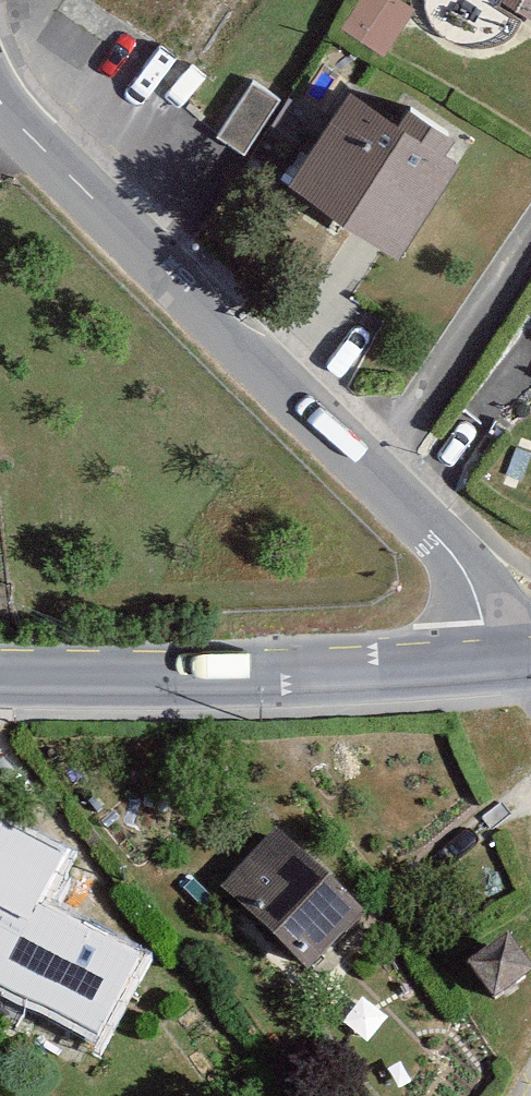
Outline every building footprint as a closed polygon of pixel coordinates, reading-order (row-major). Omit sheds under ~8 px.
[(396,0),(349,0),(333,26),(379,54),(407,7),(396,0)] [(530,16),(530,0),(503,0),(530,16)] [(244,157),(283,99),(253,79),(214,138),(244,157)] [(382,115),(334,86),(278,178),(387,244),(442,155),(429,148),(439,132),(390,102),(382,115)] [(352,922),(268,836),(209,894),(292,980),(352,922)] [(0,840),(0,995),(92,1045),(131,972),(30,917),(56,870),(0,840)] [(524,988),(497,945),(456,971),(483,1013),(524,988)]
